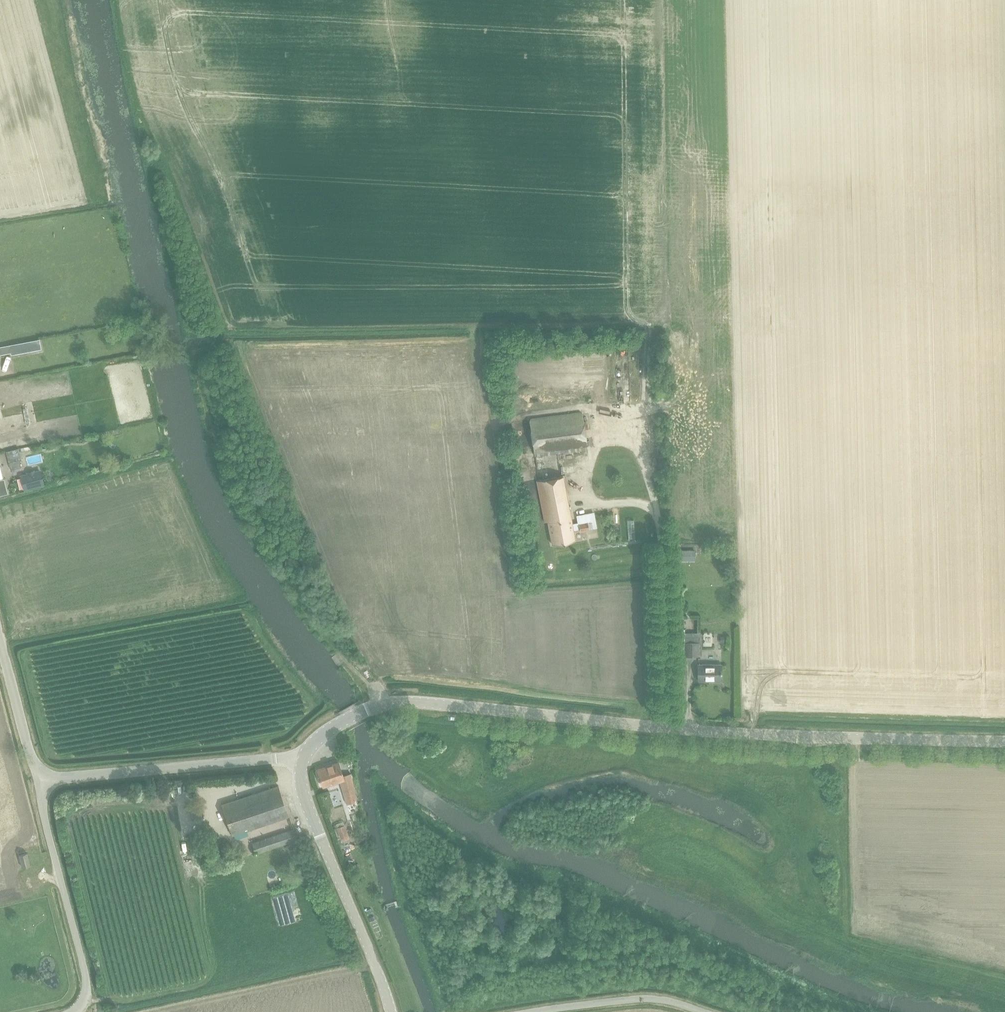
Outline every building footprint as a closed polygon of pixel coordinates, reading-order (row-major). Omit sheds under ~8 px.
[(39,339),(9,345),(10,353),(41,347),(39,339)] [(582,414),(529,422),(534,456),(587,448),(582,414)] [(19,447),(6,450),(9,462),(22,459),(19,449),(19,447)] [(39,471),(20,476),(23,490),(43,485),(39,471)] [(575,540),(573,531),(580,529),(581,532),(589,530),(588,522),(572,525),(563,476),(536,482),(544,523),(548,522),(553,545),(575,540)] [(43,486),(21,492),(23,498),(45,492),(43,486)] [(695,551),(681,551),(681,562),(695,562),(695,551)] [(698,657),(698,656),(702,656),(702,633),(685,633),(685,629),(680,629),(680,641),(685,641),(685,645),(684,645),(684,657),(698,657)] [(721,681),(721,671),(721,665),(707,665),(698,665),(698,681),(721,681)] [(323,787),(332,784),(340,781),(347,804),(358,801),(351,773),(343,775),(338,762),(317,769),(323,787)] [(221,805),(224,814),(232,835),(289,816),(278,785),(221,805)] [(350,837),(345,824),(337,828),(341,841),(350,837)] [(256,854),(288,843),(297,839),(293,829),(252,843),(256,854)] [(27,853),(19,855),(23,868),(30,866),(27,853)] [(268,887),(270,893),(280,889),(278,884),(268,887)]
